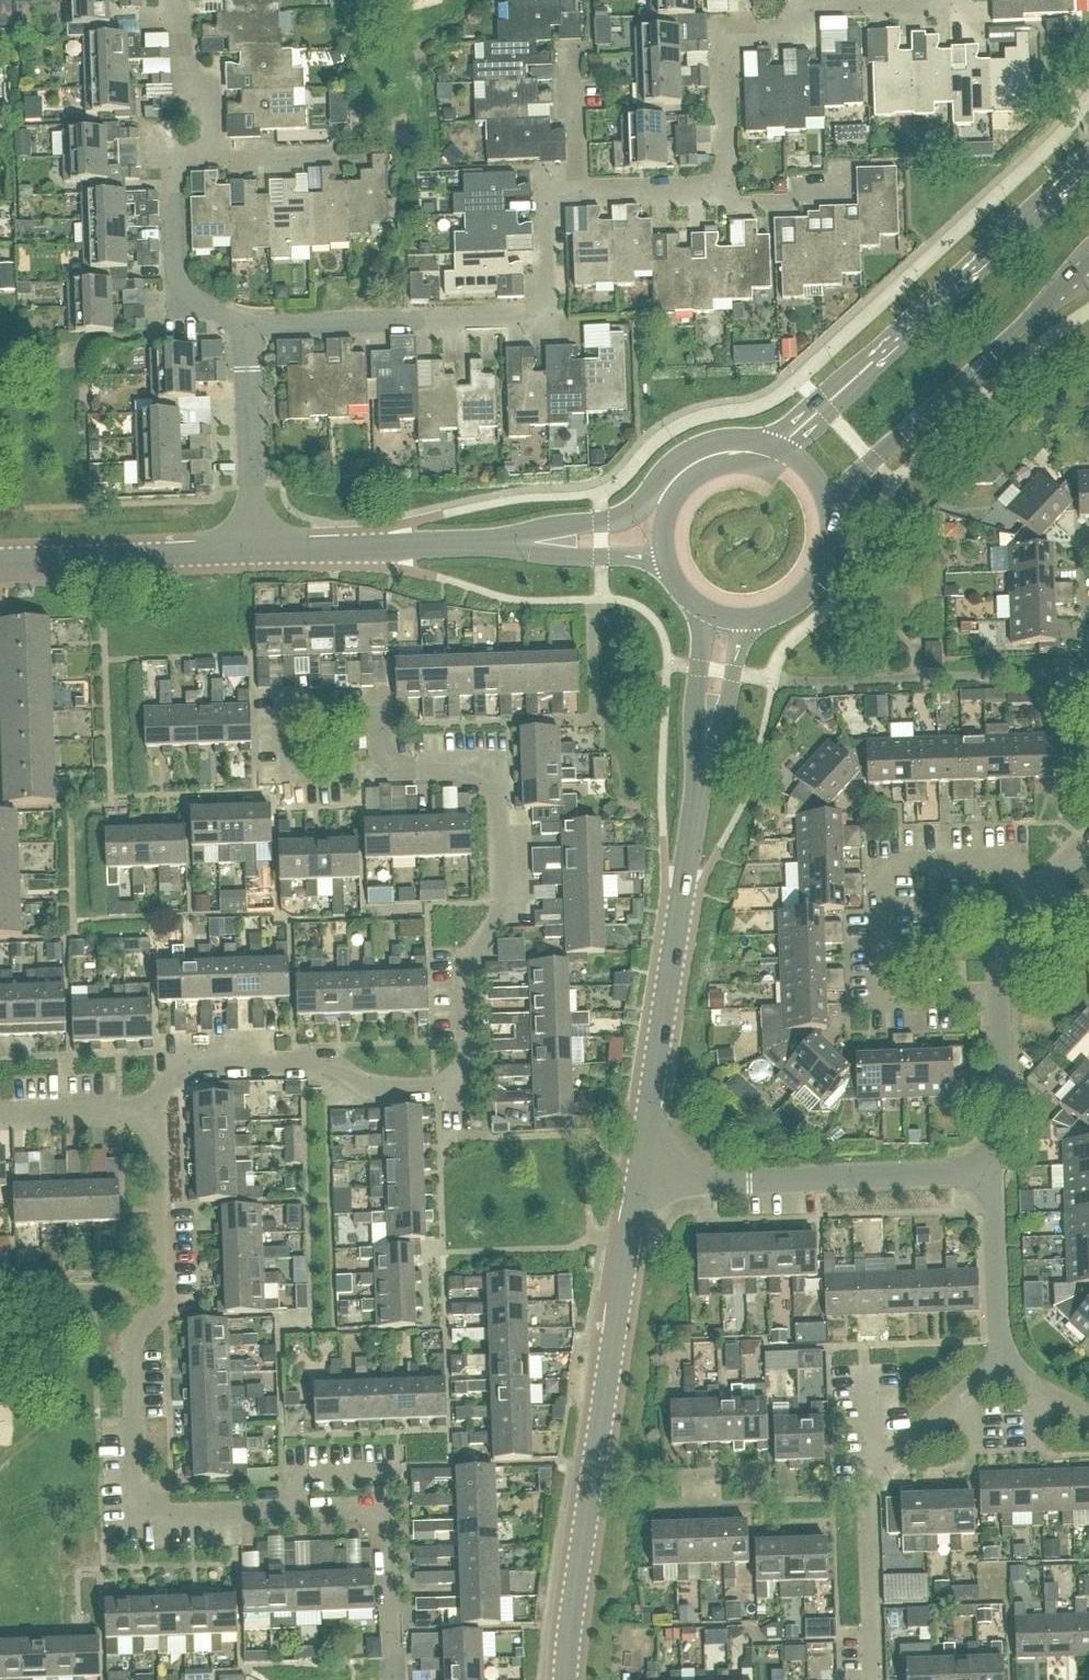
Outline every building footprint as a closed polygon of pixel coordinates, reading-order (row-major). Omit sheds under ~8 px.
[(13,10),(13,0),(0,0),(0,11),(13,10)] [(122,0),(122,10),(140,9),(140,0),(128,0),(122,0)] [(279,15),(281,15),(280,0),(227,0),(228,16),(279,14),(279,15)] [(651,19),(678,18),(678,19),(695,18),(694,0),(651,0),(651,19)] [(997,4),(993,5),(993,19),(1076,16),(1075,0),(997,0),(997,4)] [(111,39),(110,38),(109,1),(66,2),(67,28),(83,27),(84,40),(111,39)] [(536,44),(536,45),(551,44),(550,25),(561,25),(560,17),(575,16),(575,3),(508,5),(509,24),(498,24),(498,44),(498,46),(536,44)] [(279,33),(279,15),(279,14),(228,16),(217,16),(217,26),(216,31),(208,28),(203,28),(203,42),(219,41),(219,37),(229,36),(229,56),(241,55),(241,54),(282,53),(282,51),(281,33),(279,33)] [(679,46),(678,19),(678,18),(651,19),(652,31),(635,32),(636,57),(680,56),(708,55),(707,45),(679,46)] [(1065,34),(1065,22),(1047,23),(1047,34),(1065,34)] [(163,45),(162,29),(138,30),(139,47),(163,45)] [(913,65),(914,65),(913,54),(903,54),(898,53),(900,44),(899,31),(886,31),(887,56),(892,56),(892,66),(873,66),(875,119),(896,118),(896,116),(914,115),(915,115),(913,65)] [(824,110),(825,110),(845,110),(845,107),(864,107),(861,33),(847,33),(847,49),(840,49),(840,60),(822,61),(822,68),(823,68),(824,110)] [(990,63),(992,115),(1013,114),(1013,112),(1031,112),(1029,36),(1015,36),(1016,51),(1008,51),(1009,62),(990,63)] [(110,38),(111,39),(84,40),(85,65),(128,63),(170,61),(169,51),(140,52),(137,49),(136,37),(127,38),(127,37),(110,38)] [(952,74),(953,74),(952,53),(942,53),(936,51),(939,44),(938,38),(925,39),(926,55),(930,55),(931,65),(914,65),(913,65),(915,115),(914,115),(914,118),(935,117),(935,107),(953,106),(952,74)] [(536,55),(536,45),(536,44),(498,46),(498,44),(484,45),(484,64),(473,64),(474,86),(485,85),(527,83),(527,82),(526,65),(536,64),(536,69),(552,69),(551,55),(545,56),(538,58),(536,55)] [(992,115),(990,63),(982,63),(977,61),(979,54),(979,48),(965,48),(965,64),(970,64),(971,74),(953,74),(952,74),(953,106),(953,127),(974,126),(974,115),(992,115)] [(295,91),(295,92),(306,92),(305,70),(294,70),(293,51),(282,51),(282,53),(241,54),(241,55),(241,64),(239,69),(231,67),(226,67),(227,80),(243,80),(243,75),(252,74),(253,92),(253,93),(295,91)] [(825,121),(825,110),(824,110),(823,68),(822,68),(813,68),(808,67),(811,58),(811,54),(784,55),(784,69),(785,81),(784,81),(786,131),(785,131),(785,133),(807,133),(806,122),(825,121)] [(581,55),(581,72),(593,72),(593,55),(581,55)] [(784,81),(785,81),(784,69),(774,70),(769,68),(771,61),(771,55),(758,56),(759,72),(763,72),(764,82),(745,82),(747,135),(768,134),(768,132),(785,131),(786,131),(784,81)] [(637,82),(709,80),(708,70),(691,70),(691,80),(680,80),(680,56),(636,57),(637,82)] [(86,90),(129,88),(128,63),(85,65),(86,90)] [(153,87),(170,86),(170,76),(153,77),(153,87)] [(639,121),(665,120),(665,107),(681,107),(681,91),(709,90),(709,80),(637,82),(639,120),(639,121)] [(528,122),(527,104),(537,103),(537,108),(553,108),(553,94),(546,94),(540,96),(538,93),(537,82),(527,82),(527,83),(485,85),(486,103),(475,103),(476,125),(487,124),(497,124),(498,123),(528,122)] [(129,88),(86,90),(87,115),(116,114),(116,120),(130,120),(129,104),(133,104),(136,100),(135,88),(129,88)] [(228,106),(228,119),(244,119),(244,114),(253,114),(254,133),(277,132),(278,142),(307,141),(306,109),(296,110),(295,92),(295,91),(253,93),(253,92),(242,92),(243,103),(241,108),(233,105),(228,106)] [(154,112),(171,111),(171,101),(154,102),(154,112)] [(678,129),(695,129),(695,118),(678,119),(678,129)] [(622,146),(666,144),(665,120),(639,121),(639,120),(620,120),(622,146)] [(550,121),(528,122),(498,123),(497,124),(487,124),(487,142),(488,164),(540,162),(540,147),(565,146),(565,133),(559,133),(552,135),(550,131),(550,121)] [(64,159),(107,157),(107,143),(139,142),(138,132),(121,132),(121,126),(103,127),(103,132),(63,134),(64,159)] [(666,144),(622,146),(613,146),(614,173),(667,170),(666,144)] [(56,177),(57,153),(47,153),(46,177),(56,177)] [(109,196),(109,195),(125,194),(125,182),(140,181),(140,171),(108,172),(107,157),(64,159),(65,185),(82,184),(82,197),(109,196)] [(348,237),(349,237),(369,237),(369,226),(388,225),(386,157),(372,158),(373,172),(365,172),(366,184),(347,184),(348,237)] [(680,169),(697,169),(697,158),(679,158),(680,169)] [(709,158),(697,158),(697,169),(709,168),(709,158)] [(860,250),(861,250),(880,249),(880,238),(899,237),(897,170),(883,171),(884,185),(876,185),(877,196),(858,197),(858,209),(858,223),(859,223),(860,250)] [(348,237),(347,184),(338,185),(333,183),(335,176),(335,171),(322,171),(322,187),(327,187),(327,197),(309,198),(311,250),(331,249),(331,247),(350,246),(349,237),(348,237)] [(231,211),(232,211),(231,189),(220,189),(216,188),(219,180),(218,174),(205,175),(205,191),(210,191),(210,200),(191,201),(193,254),(214,253),(213,242),(232,242),(233,242),(231,211)] [(506,216),(506,215),(506,197),(515,197),(515,202),(531,201),(531,188),(524,188),(518,190),(516,186),(516,176),(463,177),(464,196),(453,197),(453,218),(464,218),(464,217),(506,216)] [(311,250),(309,198),(300,198),(294,196),(297,188),(296,183),(283,183),(283,199),(288,199),(288,209),(271,209),(270,209),(272,251),(271,251),(271,262),(292,261),(291,250),(311,250)] [(270,209),(271,209),(270,198),(259,199),(256,197),(258,190),(258,184),(245,184),(245,200),(249,200),(250,210),(232,211),(231,211),(233,242),(232,242),(232,263),(254,263),(253,252),(271,251),(272,251),(270,209)] [(83,221),(126,220),(125,194),(109,195),(109,196),(82,197),(83,221)] [(140,205),(158,204),(157,194),(139,195),(140,205)] [(653,264),(652,238),(652,222),(642,223),(637,221),(639,214),(639,208),(626,209),(626,224),(631,224),(631,234),(614,235),(613,235),(615,283),(615,287),(636,286),(635,276),(652,275),(653,275),(653,264)] [(859,223),(858,223),(858,209),(833,210),(834,225),(838,225),(838,235),(822,236),(821,236),(823,288),(843,288),(843,277),(862,276),(861,250),(860,250),(859,223)] [(613,235),(614,235),(613,224),(604,224),(599,222),(601,215),(601,210),(587,210),(587,226),(592,225),(592,235),(573,236),(575,288),(596,288),(596,284),(615,283),(613,235)] [(455,256),(507,255),(507,237),(517,236),(517,241),(533,240),(532,226),(526,227),(520,229),(517,225),(517,215),(506,215),(506,216),(464,217),(464,218),(465,235),(454,236),(455,256)] [(805,300),(804,289),(823,288),(821,236),(822,236),(821,216),(808,216),(809,222),(795,222),(795,238),(800,238),(800,247),(781,248),(783,301),(805,300)] [(141,230),(158,229),(158,219),(140,219),(141,230)] [(84,246),(127,245),(126,220),(83,221),(84,246)] [(730,250),(732,303),(753,302),(752,291),(771,291),(769,238),(757,238),(757,224),(743,224),(743,240),(748,240),(749,249),(730,250)] [(732,303),(730,250),(720,250),(715,249),(718,241),(718,236),(704,236),(704,253),(709,252),(710,262),(692,263),(691,263),(694,313),(693,313),(693,315),(714,314),(714,303),(732,303)] [(653,275),(652,275),(654,316),(675,316),(675,314),(693,313),(694,313),(691,263),(692,263),(692,251),(682,252),(677,250),(679,244),(679,237),(666,238),(652,238),(653,264),(653,275)] [(127,255),(142,255),(141,244),(127,245),(84,246),(85,284),(111,283),(126,283),(128,283),(127,255)] [(141,244),(142,255),(159,254),(159,244),(141,244)] [(507,255),(455,256),(456,275),(445,275),(445,296),(498,294),(497,276),(507,275),(507,281),(523,280),(522,265),(516,266),(510,269),(507,265),(507,255)] [(0,279),(0,292),(14,292),(14,279),(0,279)] [(126,293),(144,293),(143,282),(128,283),(126,283),(126,293)] [(69,310),(112,308),(111,283),(85,284),(68,284),(69,310)] [(429,290),(411,290),(411,303),(429,303),(429,290)] [(52,325),(62,325),(62,304),(52,304),(52,325)] [(112,308),(69,310),(70,335),(70,336),(113,334),(112,308)] [(128,333),(145,332),(145,322),(127,322),(128,333)] [(773,353),(790,351),(788,334),(771,336),(773,353)] [(585,362),(587,416),(608,415),(608,413),(627,412),(624,335),(610,336),(610,350),(603,351),(603,362),(585,362)] [(401,432),(400,421),(418,420),(419,421),(418,390),(419,390),(417,339),(391,340),(392,371),(396,371),(397,381),(378,382),(380,433),(401,432)] [(345,358),(345,367),(328,368),(327,368),(329,418),(328,418),(329,421),(350,420),(349,409),(368,409),(366,356),(356,356),(351,354),(354,348),(354,341),(340,342),(341,358),(345,358)] [(327,368),(328,368),(327,357),(316,358),(312,356),(314,349),(314,343),(301,343),(302,359),(306,359),(307,369),(287,370),(289,404),(289,422),(311,421),(311,419),(328,418),(329,418),(327,368)] [(587,416),(585,362),(576,363),(571,361),(573,355),(573,349),(560,349),(560,366),(565,365),(565,375),(547,376),(548,428),(569,427),(569,416),(587,416)] [(208,375),(208,386),(226,385),(225,364),(194,366),(194,350),(151,351),(152,378),(208,375)] [(548,428),(547,376),(536,376),(533,373),(534,367),(534,350),(520,351),(521,377),(526,377),(526,387),(508,387),(510,440),(530,440),(530,429),(548,428)] [(459,431),(458,431),(459,442),(479,441),(479,430),(498,430),(496,377),(485,377),(482,375),(484,369),(484,363),(470,363),(471,379),(475,379),(475,389),(458,389),(457,389),(459,431)] [(457,389),(458,389),(458,378),(445,378),(445,364),(431,364),(432,380),(436,380),(436,390),(419,390),(418,390),(419,421),(418,420),(419,443),(440,442),(440,432),(458,431),(459,431),(457,389)] [(195,386),(208,386),(208,375),(152,378),(153,414),(153,415),(187,414),(187,412),(179,413),(179,401),(196,400),(195,386)] [(279,404),(279,423),(289,422),(289,404),(279,404)] [(118,409),(119,430),(128,430),(127,408),(118,409)] [(137,441),(180,439),(211,438),(211,427),(188,428),(187,414),(153,415),(153,414),(136,415),(137,441)] [(194,463),(194,453),(181,453),(180,439),(137,441),(138,466),(181,464),(194,463)] [(194,453),(194,463),(212,463),(211,452),(194,453)] [(130,457),(116,457),(116,480),(130,481),(130,457)] [(181,464),(138,466),(139,491),(182,490),(181,464)] [(1088,519),(1088,475),(1077,475),(1077,483),(1065,483),(1073,504),(1078,503),(1078,519),(1088,519)] [(195,488),(213,487),(212,477),(195,478),(195,488)] [(964,477),(948,494),(958,503),(974,486),(964,477)] [(1073,504),(1065,483),(1057,492),(1040,477),(1023,495),(1055,524),(1073,504)] [(1035,545),(1055,524),(1023,495),(1007,513),(1023,529),(1014,537),(1035,545)] [(1035,549),(1035,545),(1014,537),(1015,550),(1008,550),(1009,575),(1052,573),(1052,549),(1035,549)] [(1010,598),(1073,596),(1073,585),(1053,586),(1052,573),(1009,575),(1010,598)] [(1011,622),(1054,620),(1054,607),(1074,606),(1073,596),(1010,598),(1011,622)] [(430,607),(421,607),(422,622),(430,622),(430,607)] [(389,654),(387,616),(361,617),(362,655),(360,655),(362,688),(373,687),(372,655),(389,654)] [(347,656),(360,655),(362,655),(361,617),(335,618),(336,656),(335,656),(336,689),(348,688),(347,656)] [(320,656),(335,656),(336,656),(335,618),(309,619),(310,657),(309,657),(310,690),(321,689),(320,656)] [(294,657),(309,657),(310,657),(309,619),(283,620),(285,658),(283,658),(284,691),(296,690),(294,657)] [(269,658),(283,658),(285,658),(283,620),(256,621),(257,652),(257,659),(258,659),(258,681),(259,681),(259,690),(270,690),(269,658)] [(1054,620),(1011,622),(1012,646),(1039,645),(1039,656),(1061,655),(1061,642),(1055,643),(1054,620)] [(3,623),(10,806),(58,804),(50,621),(37,622),(3,623)] [(927,671),(942,671),(941,644),(926,645),(927,671)] [(554,695),(552,695),(553,717),(564,717),(563,694),(580,694),(579,656),(552,657),(554,695)] [(538,696),(552,695),(554,695),(552,657),(526,658),(527,696),(525,696),(526,718),(539,718),(538,696)] [(512,696),(525,696),(527,696),(526,658),(501,659),(502,696),(500,697),(501,719),(513,719),(512,696)] [(486,697),(500,697),(502,696),(501,659),(475,660),(476,697),(474,698),(475,720),(487,719),(486,697)] [(460,698),(474,698),(476,697),(475,660),(449,661),(450,698),(448,698),(449,720),(461,720),(460,698)] [(434,699),(448,698),(450,698),(449,661),(423,662),(424,699),(423,699),(423,721),(435,721),(434,699)] [(247,662),(223,662),(223,681),(248,680),(247,662)] [(408,700),(423,699),(424,699),(423,662),(396,663),(397,701),(398,701),(398,722),(409,722),(408,700)] [(223,709),(224,709),(224,694),(223,682),(212,682),(213,709),(198,710),(197,710),(199,748),(215,747),(216,756),(226,755),(225,747),(223,709)] [(172,710),(172,711),(172,695),(171,683),(160,684),(161,711),(145,712),(146,749),(163,749),(164,757),(174,757),(173,749),(173,748),(172,710)] [(238,693),(238,708),(224,709),(223,709),(225,747),(241,746),(241,755),(251,754),(251,746),(252,746),(250,708),(249,693),(238,693)] [(197,710),(198,710),(198,695),(186,695),(187,710),(172,711),(172,710),(173,748),(173,749),(189,748),(189,757),(200,756),(199,748),(197,710)] [(887,699),(864,700),(864,716),(888,716),(887,699)] [(1012,801),(1009,738),(1009,727),(985,728),(986,738),(987,782),(1000,781),(1000,801),(1012,801)] [(560,757),(560,758),(576,757),(575,745),(560,746),(559,730),(522,731),(522,749),(513,749),(514,760),(523,759),(523,758),(560,757)] [(1033,737),(1034,780),(1057,779),(1057,785),(1069,784),(1069,762),(1058,763),(1057,736),(1033,737)] [(1021,780),(1034,780),(1033,737),(1009,738),(1012,801),(1022,800),(1021,780)] [(973,782),(987,782),(986,738),(962,739),(964,802),(974,802),(973,782)] [(953,802),(964,802),(962,739),(938,740),(940,783),(953,783),(953,802)] [(926,783),(940,783),(938,740),(915,741),(917,804),(927,803),(926,783)] [(906,804),(917,804),(915,741),(891,742),(893,785),(905,784),(906,804)] [(868,770),(868,786),(893,785),(891,742),(867,743),(867,750),(855,750),(863,770),(868,770)] [(846,759),(829,743),(812,761),(844,791),(863,770),(855,750),(846,759)] [(576,772),(561,772),(560,758),(560,757),(523,758),(523,759),(523,774),(514,775),(514,785),(524,785),(524,784),(561,783),(561,784),(576,783),(576,772)] [(605,760),(593,760),(594,781),(606,781),(605,760)] [(796,779),(799,782),(788,798),(805,804),(825,811),(844,791),(812,761),(796,779)] [(524,810),(562,809),(562,824),(578,823),(577,797),(562,797),(561,784),(561,783),(524,784),(524,785),(524,801),(515,801),(515,810),(524,810)] [(406,823),(392,823),(393,861),(419,860),(418,822),(417,799),(416,789),(406,789),(406,799),(405,799),(406,823)] [(86,803),(96,803),(96,790),(85,790),(86,803)] [(444,821),(445,859),(472,858),(470,821),(469,797),(457,798),(458,821),(444,821)] [(444,821),(443,798),(432,798),(432,822),(418,822),(419,860),(445,859),(444,821)] [(825,811),(805,804),(788,798),(787,799),(785,798),(785,820),(798,819),(799,841),(842,839),(841,815),(825,815),(825,811)] [(392,823),(391,799),(380,800),(380,823),(365,824),(367,862),(393,861),(392,823)] [(246,847),(244,847),(245,878),(258,878),(257,847),(273,846),(272,809),(254,809),(254,800),(244,801),(244,809),(245,809),(246,847)] [(245,809),(244,809),(228,810),(228,801),(218,802),(218,810),(219,810),(220,847),(219,848),(219,865),(231,865),(230,847),(244,847),(246,847),(245,809)] [(219,810),(218,810),(202,811),(202,802),(192,803),(193,811),(192,811),(193,848),(194,848),(194,866),(205,866),(205,848),(219,848),(220,847),(219,810)] [(23,938),(19,814),(0,815),(0,938),(23,938)] [(167,822),(158,823),(158,831),(159,831),(160,868),(159,868),(159,886),(172,885),(171,868),(187,868),(186,830),(168,831),(167,822)] [(159,831),(158,831),(142,832),(142,823),(131,823),(131,832),(132,832),(134,870),(133,870),(133,887),(145,887),(145,869),(159,868),(160,868),(159,831)] [(279,837),(290,836),(289,823),(279,823),(279,837)] [(563,850),(601,849),(600,823),(578,823),(562,824),(562,825),(541,826),(541,836),(563,835),(563,850)] [(132,832),(131,832),(117,833),(116,824),(106,825),(107,833),(106,833),(107,870),(108,871),(108,888),(120,888),(119,870),(133,870),(134,870),(132,832)] [(799,865),(842,863),(842,850),(862,849),(861,834),(860,834),(860,838),(842,839),(799,841),(799,865)] [(334,881),(333,881),(334,917),(346,917),(345,881),(360,881),(359,843),(342,844),(342,835),(332,835),(332,844),(334,881)] [(306,845),(290,845),(290,836),(279,837),(280,846),(279,846),(281,883),(282,901),(293,900),(293,883),(307,882),(308,882),(306,845)] [(332,844),(316,844),(316,836),(306,836),(306,845),(308,882),(307,882),(308,900),(319,899),(319,882),(333,881),(334,881),(332,844)] [(564,877),(602,876),(601,849),(563,850),(532,851),(533,863),(564,862),(564,876),(564,877)] [(800,888),(863,886),(862,875),(843,876),(842,863),(799,865),(800,888)] [(565,903),(603,901),(602,876),(564,877),(564,876),(542,877),(543,889),(565,888),(565,902),(565,903)] [(822,911),(822,912),(844,911),(844,897),(863,897),(863,886),(800,888),(801,911),(801,912),(822,911)] [(566,928),(604,927),(603,901),(565,903),(565,902),(543,903),(544,915),(566,914),(566,928)] [(822,924),(822,912),(822,911),(801,912),(801,911),(779,912),(780,936),(842,933),(842,923),(822,924)] [(175,933),(174,913),(145,914),(146,934),(175,933)] [(567,955),(587,955),(604,954),(604,927),(566,928),(544,928),(544,940),(566,939),(567,955)] [(781,960),(824,958),(823,945),(843,944),(842,933),(780,936),(781,960)] [(264,1009),(264,1000),(263,1000),(262,963),(263,963),(262,935),(250,936),(251,946),(251,964),(237,964),(236,964),(237,1001),(238,1001),(254,1001),(254,1009),(264,1009)] [(263,1000),(264,1000),(280,1000),(280,1009),(290,1008),(290,1000),(291,1000),(289,962),(288,945),(277,945),(277,963),(263,963),(262,963),(263,1000)] [(236,964),(237,964),(236,946),(225,947),(226,964),(211,965),(210,965),(212,1002),(228,1002),(229,1010),(238,1010),(238,1001),(237,1001),(236,964)] [(365,978),(350,979),(349,979),(350,1016),(351,1016),(367,1016),(367,1024),(378,1024),(378,1015),(377,1015),(376,978),(376,961),(374,961),(373,946),(364,946),(365,961),(364,961),(365,978)] [(210,965),(211,965),(211,947),(199,947),(200,965),(185,966),(184,966),(186,1003),(203,1002),(203,1011),(213,1011),(212,1002),(210,965)] [(184,966),(185,966),(185,948),(173,948),(174,966),(158,967),(159,1004),(177,1004),(177,1012),(186,1012),(186,1003),(184,966)] [(747,953),(747,965),(767,965),(767,953),(747,953)] [(402,1014),(403,1014),(419,1014),(419,1022),(429,1022),(428,1013),(429,1013),(428,976),(427,976),(427,958),(415,959),(416,977),(402,977),(401,977),(402,1014)] [(782,983),(844,981),(844,970),(824,971),(824,958),(781,960),(782,983)] [(401,977),(402,977),(402,959),(390,960),(390,977),(376,978),(377,1015),(378,1015),(393,1015),(393,1023),(403,1023),(403,1014),(402,1014),(401,977)] [(349,979),(350,979),(350,962),(349,962),(338,962),(339,979),(324,979),(323,979),(325,1017),(341,1017),(342,1025),(351,1025),(351,1016),(350,1016),(349,979)] [(568,989),(567,964),(567,962),(530,963),(530,964),(508,964),(509,976),(530,976),(531,990),(568,989)] [(323,979),(324,979),(324,963),(313,963),(314,980),(296,980),(298,1018),(315,1017),(316,1026),(326,1026),(325,1017),(323,979)] [(39,973),(39,990),(39,989),(40,1027),(41,1036),(57,1036),(67,1035),(66,1026),(67,1026),(66,988),(65,988),(65,971),(54,972),(54,973),(39,973)] [(39,989),(39,990),(39,973),(39,972),(28,973),(28,990),(14,991),(13,991),(14,1028),(15,1028),(15,1037),(41,1036),(40,1027),(39,989)] [(14,991),(13,973),(1,973),(2,991),(0,991),(0,1038),(15,1037),(15,1028),(14,1028),(13,991),(14,991)] [(783,1007),(825,1005),(825,992),(845,991),(844,981),(782,983),(783,1007)] [(127,1043),(143,1043),(143,1051),(153,1050),(153,1042),(154,1042),(153,1004),(152,1004),(152,986),(140,987),(140,1005),(126,1005),(125,1005),(127,1043)] [(100,1006),(99,988),(99,987),(88,988),(88,1007),(73,1007),(74,1045),(91,1044),(92,1052),(101,1052),(101,1044),(100,1006)] [(125,1005),(126,1005),(125,987),(114,987),(114,1006),(100,1006),(101,1044),(117,1043),(117,1051),(127,1051),(127,1043),(125,1005)] [(532,1016),(569,1014),(568,989),(531,990),(509,990),(509,1002),(531,1002),(532,1015),(532,1016)] [(810,1030),(826,1029),(825,1005),(783,1007),(762,1007),(763,1055),(764,1055),(810,1034),(810,1030)] [(516,1027),(517,1042),(533,1041),(533,1042),(570,1040),(570,1028),(589,1027),(589,1014),(569,1014),(532,1016),(532,1015),(510,1016),(510,1027),(516,1027)] [(1088,1045),(1088,1032),(1080,1015),(1048,1032),(1063,1059),(1088,1045)] [(802,1086),(832,1054),(810,1034),(764,1055),(782,1073),(776,1080),(793,1096),(802,1086)] [(882,1100),(905,1099),(902,1035),(892,1036),(893,1055),(880,1056),(882,1100)] [(928,1098),(926,1054),(914,1055),(913,1035),(902,1035),(905,1099),(928,1098)] [(533,1067),(571,1066),(570,1040),(533,1042),(533,1041),(517,1042),(510,1042),(511,1053),(533,1053),(534,1067),(533,1067)] [(926,1054),(928,1098),(953,1097),(952,1070),(963,1070),(962,1048),(950,1048),(950,1053),(926,1054)] [(836,1117),(845,1094),(852,1072),(842,1063),(832,1054),(802,1086),(793,1096),(791,1098),(808,1115),(828,1113),(836,1117)] [(857,1093),(857,1100),(882,1100),(880,1056),(856,1057),(856,1072),(852,1072),(845,1094),(857,1093)] [(534,1093),(572,1092),(571,1066),(533,1067),(534,1067),(512,1068),(512,1079),(534,1079),(535,1093),(534,1093)] [(1078,1087),(1088,1097),(1088,1075),(1078,1087)] [(234,1123),(234,1124),(252,1123),(251,1112),(246,1112),(246,1098),(250,1098),(250,1083),(219,1084),(220,1097),(196,1098),(196,1115),(187,1115),(188,1125),(197,1125),(197,1124),(234,1123)] [(1079,1121),(1070,1130),(1088,1137),(1088,1097),(1078,1087),(1062,1105),(1079,1121)] [(534,1093),(535,1093),(512,1094),(513,1105),(535,1105),(536,1121),(573,1119),(572,1092),(534,1093)] [(422,1136),(422,1120),(430,1120),(430,1109),(421,1110),(421,1109),(384,1110),(384,1111),(369,1111),(369,1123),(384,1123),(385,1137),(385,1138),(422,1136)] [(492,1135),(508,1135),(507,1124),(496,1119),(492,1119),(492,1135)] [(573,1119),(536,1121),(536,1133),(573,1132),(573,1119)] [(234,1138),(234,1124),(234,1123),(197,1124),(197,1125),(197,1141),(188,1141),(189,1151),(198,1151),(198,1150),(235,1149),(252,1149),(252,1138),(234,1138)] [(285,1148),(302,1147),(301,1128),(284,1128),(285,1148)] [(1063,1143),(1064,1167),(1088,1166),(1088,1137),(1070,1130),(1070,1142),(1063,1143)] [(370,1149),(385,1148),(386,1162),(386,1163),(423,1162),(423,1161),(423,1146),(431,1146),(431,1136),(422,1136),(385,1138),(385,1137),(370,1138),(370,1149)] [(302,1165),(302,1147),(285,1148),(285,1165),(302,1165)] [(235,1164),(235,1149),(198,1150),(198,1151),(198,1167),(189,1167),(189,1177),(198,1176),(236,1175),(236,1176),(253,1175),(253,1164),(235,1164)] [(92,1186),(93,1224),(121,1223),(119,1185),(118,1161),(106,1162),(107,1186),(93,1186),(92,1186)] [(432,1171),(432,1161),(423,1161),(423,1162),(386,1163),(386,1162),(370,1163),(371,1189),(387,1188),(386,1189),(424,1188),(424,1171),(432,1171)] [(92,1186),(93,1186),(92,1162),(81,1163),(81,1187),(67,1187),(66,1187),(68,1225),(93,1224),(92,1186)] [(66,1187),(67,1187),(66,1163),(55,1164),(56,1188),(41,1188),(42,1226),(68,1225),(66,1187)] [(41,1188),(40,1164),(29,1165),(30,1189),(14,1189),(15,1227),(42,1226),(41,1188)] [(1088,1190),(1088,1166),(1064,1167),(1065,1191),(1088,1190)] [(236,1190),(236,1176),(236,1175),(198,1176),(199,1192),(189,1193),(190,1202),(199,1202),(199,1203),(237,1202),(254,1201),(254,1190),(236,1190)] [(425,1214),(425,1213),(425,1197),(433,1197),(433,1187),(424,1188),(386,1189),(387,1188),(371,1189),(371,1201),(387,1200),(388,1214),(388,1215),(425,1214)] [(1088,1213),(1088,1190),(1065,1191),(1066,1215),(1088,1213)] [(215,1228),(216,1237),(224,1236),(224,1235),(262,1234),(262,1235),(278,1235),(277,1224),(262,1224),(261,1208),(224,1209),(224,1228),(215,1228)] [(389,1248),(389,1242),(426,1240),(425,1223),(434,1223),(434,1213),(425,1213),(425,1214),(388,1215),(388,1214),(372,1215),(373,1249),(376,1249),(389,1248)] [(1088,1237),(1088,1213),(1066,1215),(1067,1238),(1088,1237)] [(794,1278),(793,1278),(794,1294),(805,1294),(804,1278),(818,1277),(817,1237),(802,1238),(802,1228),(791,1229),(791,1238),(792,1238),(794,1278)] [(792,1238),(791,1238),(778,1238),(778,1229),(768,1229),(768,1239),(768,1238),(770,1279),(769,1279),(769,1295),(781,1295),(781,1278),(793,1278),(794,1278),(792,1238)] [(768,1238),(768,1239),(754,1239),(754,1230),(744,1230),(745,1239),(747,1280),(746,1280),(747,1296),(757,1296),(757,1279),(769,1279),(770,1279),(768,1238)] [(745,1239),(731,1240),(731,1231),(720,1231),(721,1240),(722,1240),(723,1280),(722,1280),(723,1297),(734,1297),(733,1280),(746,1280),(747,1280),(745,1239)] [(722,1240),(721,1240),(707,1241),(707,1232),(697,1232),(699,1298),(710,1297),(710,1281),(722,1280),(723,1280),(722,1240)] [(262,1250),(262,1235),(262,1234),(224,1235),(224,1236),(225,1252),(216,1253),(217,1263),(225,1262),(263,1261),(263,1262),(278,1261),(278,1249),(262,1250)] [(1088,1261),(1088,1237),(1067,1238),(1068,1262),(1088,1261)] [(414,1275),(414,1274),(414,1257),(422,1257),(422,1248),(413,1248),(389,1248),(376,1249),(373,1249),(360,1250),(360,1261),(376,1261),(376,1275),(376,1276),(414,1275)] [(947,1273),(948,1313),(980,1312),(979,1272),(958,1273),(957,1258),(946,1259),(947,1273)] [(947,1273),(927,1274),(927,1259),(916,1260),(916,1274),(917,1274),(918,1314),(948,1313),(947,1273)] [(917,1274),(916,1274),(897,1275),(896,1260),(885,1261),(886,1275),(888,1315),(918,1314),(917,1274)] [(263,1276),(263,1262),(263,1261),(225,1262),(226,1279),(217,1279),(217,1289),(226,1289),(226,1288),(264,1287),(279,1287),(279,1275),(263,1276)] [(886,1275),(866,1276),(866,1261),(855,1262),(855,1276),(856,1276),(857,1316),(888,1315),(886,1275)] [(1068,1262),(1069,1286),(1075,1286),(1076,1299),(1088,1292),(1088,1261),(1068,1262)] [(856,1276),(855,1276),(836,1277),(835,1262),(825,1263),(825,1277),(826,1317),(857,1316),(856,1276)] [(415,1301),(415,1300),(414,1283),(423,1283),(423,1274),(414,1274),(414,1275),(376,1276),(376,1275),(361,1276),(361,1288),(377,1287),(377,1301),(377,1302),(415,1301)] [(336,1276),(337,1294),(351,1294),(350,1275),(336,1276)] [(489,1305),(527,1304),(526,1278),(489,1279),(464,1280),(464,1291),(489,1290),(489,1305)] [(463,1291),(462,1280),(449,1281),(450,1292),(463,1291)] [(264,1302),(264,1287),(226,1288),(226,1289),(227,1304),(218,1305),(218,1314),(227,1314),(227,1315),(265,1313),(264,1313),(280,1312),(280,1301),(264,1302)] [(571,1292),(557,1292),(557,1302),(571,1302),(571,1292)] [(1076,1299),(1055,1307),(1069,1322),(1087,1339),(1088,1338),(1088,1292),(1076,1299)] [(377,1302),(377,1301),(362,1301),(362,1312),(378,1312),(378,1329),(416,1328),(415,1310),(424,1309),(424,1299),(415,1300),(415,1301),(377,1302)] [(465,1318),(490,1317),(490,1331),(490,1332),(528,1330),(527,1304),(489,1305),(465,1306),(465,1318)] [(452,1318),(465,1318),(465,1316),(465,1306),(452,1306),(452,1318)] [(182,1340),(183,1350),(191,1350),(229,1348),(229,1349),(243,1349),(243,1337),(228,1337),(227,1321),(190,1323),(191,1340),(182,1340)] [(827,1345),(826,1326),(795,1328),(796,1345),(796,1346),(826,1345),(827,1345)] [(674,1328),(675,1345),(690,1345),(690,1327),(674,1328)] [(491,1358),(529,1357),(528,1330),(490,1332),(490,1331),(466,1332),(466,1343),(491,1342),(491,1357),(491,1358)] [(772,1334),(773,1346),(787,1346),(786,1333),(772,1334)] [(740,1373),(739,1347),(726,1347),(727,1373),(740,1373)] [(229,1363),(229,1349),(229,1348),(191,1350),(191,1366),(183,1366),(183,1376),(192,1376),(192,1375),(229,1374),(230,1375),(244,1375),(244,1363),(229,1363)] [(798,1372),(821,1370),(820,1352),(797,1353),(798,1372)] [(780,1372),(779,1354),(765,1354),(766,1373),(780,1372)] [(492,1383),(529,1382),(529,1357),(491,1358),(491,1357),(467,1357),(467,1358),(451,1358),(452,1376),(459,1375),(467,1367),(467,1369),(492,1368),(492,1383)] [(420,1421),(436,1420),(437,1429),(447,1429),(447,1420),(446,1382),(445,1382),(445,1365),(433,1365),(434,1383),(419,1383),(418,1383),(420,1421)] [(418,1383),(419,1383),(419,1366),(407,1366),(408,1384),(394,1384),(393,1384),(394,1421),(395,1422),(411,1421),(411,1430),(421,1429),(420,1421),(418,1383)] [(393,1384),(394,1384),(393,1367),(382,1367),(382,1384),(368,1385),(366,1385),(368,1422),(385,1422),(386,1431),(395,1430),(395,1422),(394,1421),(393,1384)] [(341,1386),(342,1386),(341,1368),(330,1369),(330,1386),(314,1387),(316,1424),(334,1424),(334,1433),(343,1432),(343,1423),(342,1423),(341,1386)] [(366,1385),(368,1385),(367,1368),(356,1368),(356,1386),(342,1386),(341,1386),(342,1423),(343,1423),(359,1423),(360,1432),(369,1431),(368,1422),(366,1385)] [(696,1405),(695,1369),(684,1369),(685,1388),(685,1406),(672,1406),(673,1446),(686,1446),(687,1454),(698,1454),(697,1445),(696,1405)] [(230,1389),(230,1375),(229,1374),(192,1375),(192,1376),(192,1392),(184,1392),(184,1402),(193,1402),(193,1401),(230,1400),(231,1400),(245,1400),(245,1389),(230,1389)] [(719,1404),(720,1404),(719,1387),(718,1387),(718,1374),(706,1374),(706,1387),(708,1387),(708,1404),(696,1405),(697,1445),(710,1445),(710,1453),(721,1453),(721,1444),(720,1444),(719,1404)] [(493,1409),(530,1408),(529,1382),(492,1383),(456,1384),(456,1397),(468,1397),(468,1395),(492,1394),(493,1409)] [(743,1403),(743,1386),(732,1387),(732,1403),(720,1404),(719,1404),(720,1444),(721,1444),(734,1444),(734,1452),(745,1452),(744,1443),(744,1444),(743,1403)] [(744,1444),(744,1443),(758,1443),(758,1452),(769,1451),(766,1386),(755,1386),(756,1403),(743,1403),(744,1444)] [(284,1396),(285,1409),(301,1409),(300,1395),(284,1396)] [(231,1415),(231,1400),(230,1400),(193,1401),(193,1402),(193,1417),(185,1418),(185,1428),(193,1427),(194,1427),(231,1425),(231,1427),(246,1426),(246,1414),(231,1415)] [(800,1462),(824,1461),(822,1404),(812,1405),(812,1421),(799,1422),(800,1462)] [(799,1422),(799,1405),(788,1405),(788,1422),(774,1422),(776,1463),(790,1463),(790,1471),(801,1470),(800,1462),(799,1422)] [(494,1435),(531,1434),(530,1408),(493,1409),(456,1410),(456,1423),(469,1422),(469,1421),(493,1420),(494,1434),(494,1435)] [(247,1440),(232,1440),(231,1427),(231,1425),(194,1427),(193,1427),(194,1443),(186,1444),(186,1454),(194,1453),(232,1451),(232,1453),(247,1452),(247,1440)] [(494,1435),(494,1434),(469,1435),(469,1447),(494,1446),(495,1462),(532,1461),(531,1434),(494,1435)] [(233,1466),(232,1453),(232,1451),(194,1453),(195,1470),(186,1470),(187,1480),(233,1479),(233,1478),(248,1477),(248,1466),(233,1466)] [(458,1497),(496,1495),(495,1469),(457,1470),(457,1471),(434,1471),(434,1482),(458,1482),(458,1496),(458,1497)] [(1074,1526),(1074,1512),(1073,1512),(1071,1472),(1041,1473),(1042,1513),(1043,1513),(1062,1513),(1063,1526),(1074,1526)] [(1074,1512),(1088,1512),(1088,1472),(1071,1472),(1073,1512),(1074,1512)] [(1043,1527),(1043,1513),(1042,1513),(1041,1473),(1011,1474),(1012,1514),(1032,1514),(1032,1528),(1043,1527)] [(1013,1528),(1012,1514),(1011,1474),(980,1476),(981,1515),(1002,1515),(1002,1529),(1013,1528)] [(950,1496),(949,1496),(936,1497),(935,1488),(925,1489),(925,1497),(926,1497),(927,1538),(927,1554),(938,1554),(937,1537),(950,1537),(951,1537),(950,1496)] [(951,1537),(950,1537),(951,1553),(961,1553),(961,1536),(975,1536),(974,1495),(959,1496),(959,1488),(949,1488),(949,1496),(950,1496),(951,1537)] [(926,1497),(925,1497),(912,1498),(911,1489),(901,1489),(901,1501),(887,1501),(888,1536),(903,1535),(903,1555),(914,1555),(914,1538),(927,1538),(926,1497)] [(459,1523),(497,1522),(496,1495),(458,1497),(458,1496),(435,1497),(435,1509),(459,1508),(459,1522),(459,1523)] [(723,1525),(722,1525),(710,1525),(709,1516),(699,1517),(699,1526),(699,1525),(701,1566),(700,1566),(701,1582),(712,1582),(712,1566),(724,1565),(723,1525)] [(724,1565),(725,1582),(736,1581),(735,1565),(749,1565),(748,1524),(733,1524),(733,1516),(722,1516),(722,1525),(723,1525),(724,1565)] [(699,1525),(699,1526),(686,1526),(686,1517),(675,1518),(676,1527),(676,1526),(678,1567),(677,1567),(678,1583),(689,1583),(688,1567),(700,1566),(701,1566),(699,1525)] [(676,1526),(676,1527),(662,1527),(662,1518),(652,1518),(654,1584),(665,1584),(665,1567),(677,1567),(678,1567),(676,1526)] [(460,1549),(498,1547),(497,1522),(459,1523),(459,1522),(435,1523),(436,1534),(460,1534),(460,1548),(460,1549)] [(248,1533),(232,1534),(234,1561),(250,1560),(248,1533)] [(804,1583),(804,1599),(816,1599),(815,1582),(829,1582),(827,1542),(813,1542),(813,1533),(802,1533),(802,1542),(803,1542),(804,1583)] [(803,1542),(802,1542),(789,1543),(789,1534),(779,1534),(779,1543),(780,1543),(781,1584),(780,1584),(781,1600),(792,1600),(791,1583),(804,1583),(803,1542)] [(780,1543),(779,1543),(766,1544),(765,1535),(755,1535),(757,1601),(768,1601),(768,1584),(780,1584),(781,1584),(780,1543)] [(430,1552),(430,1541),(405,1541),(406,1552),(430,1552)] [(295,1578),(297,1615),(322,1614),(321,1577),(323,1577),(321,1544),(310,1545),(311,1577),(297,1578),(295,1578)] [(271,1616),(271,1630),(297,1629),(297,1615),(295,1578),(297,1578),(296,1545),(284,1546),(285,1571),(271,1571),(271,1579),(269,1578),(271,1616)] [(259,1579),(242,1580),(244,1631),(271,1630),(271,1616),(269,1578),(271,1579),(271,1571),(270,1546),(258,1546),(259,1579)] [(1028,1546),(1013,1546),(1014,1558),(1028,1558),(1028,1546)] [(461,1575),(498,1573),(498,1547),(460,1549),(460,1548),(436,1549),(437,1560),(461,1559),(461,1574),(461,1575)] [(347,1576),(348,1613),(375,1612),(374,1575),(373,1575),(372,1551),(362,1552),(362,1575),(348,1576),(347,1576)] [(347,1576),(348,1576),(347,1552),(335,1553),(336,1576),(323,1577),(321,1577),(322,1614),(348,1613),(347,1576)] [(462,1600),(499,1599),(498,1573),(461,1575),(461,1574),(437,1575),(437,1586),(462,1586),(462,1600)] [(883,1604),(913,1603),(912,1575),(883,1576),(883,1604)] [(1078,1580),(1079,1598),(1088,1598),(1088,1579),(1078,1580)] [(1045,1587),(1046,1604),(1056,1604),(1059,1604),(1058,1586),(1045,1587)] [(210,1637),(211,1655),(222,1654),(222,1637),(238,1636),(236,1598),(219,1599),(219,1590),(209,1591),(209,1599),(210,1599),(211,1637),(210,1637)] [(196,1638),(210,1637),(211,1637),(210,1599),(209,1599),(193,1600),(193,1591),(183,1592),(183,1600),(184,1600),(185,1638),(184,1638),(185,1656),(196,1655),(196,1638)] [(184,1600),(183,1600),(167,1601),(167,1592),(157,1592),(157,1601),(158,1601),(160,1639),(159,1639),(159,1656),(171,1656),(170,1638),(184,1638),(185,1638),(184,1600)] [(158,1601),(157,1601),(142,1602),(141,1593),(131,1593),(132,1602),(134,1640),(133,1640),(133,1658),(145,1657),(144,1639),(159,1639),(160,1639),(158,1601)] [(132,1602),(116,1603),(116,1594),(105,1594),(106,1603),(105,1603),(106,1641),(107,1641),(108,1658),(119,1658),(119,1640),(133,1640),(134,1640),(132,1602)] [(462,1600),(438,1601),(438,1612),(463,1611),(463,1627),(500,1626),(499,1599),(462,1600)] [(1077,1658),(1088,1657),(1088,1617),(1087,1603),(1076,1603),(1076,1618),(1077,1658)] [(1077,1658),(1076,1618),(1057,1618),(1056,1604),(1046,1604),(1046,1618),(1047,1659),(1077,1658)] [(1047,1659),(1046,1618),(1027,1619),(1027,1605),(1015,1605),(1016,1619),(1015,1619),(1016,1660),(1047,1659)] [(908,1630),(931,1629),(930,1609),(908,1610),(908,1630)] [(805,1623),(806,1640),(821,1640),(820,1623),(805,1623)] [(74,1679),(83,1679),(102,1678),(100,1641),(83,1642),(83,1633),(73,1634),(73,1642),(74,1642),(75,1679),(74,1679)] [(445,1662),(483,1661),(482,1633),(444,1634),(444,1635),(412,1636),(412,1648),(445,1647),(445,1661),(445,1662)] [(73,1642),(57,1643),(57,1634),(47,1634),(47,1643),(48,1643),(49,1679),(59,1679),(74,1679),(75,1679),(74,1642),(73,1642)] [(47,1643),(31,1644),(31,1635),(21,1635),(21,1644),(22,1644),(23,1679),(49,1679),(48,1643),(47,1643)] [(21,1644),(5,1645),(5,1636),(0,1636),(0,1679),(23,1679),(22,1644),(21,1644)] [(1002,1643),(991,1644),(991,1660),(979,1660),(978,1660),(979,1679),(1004,1679),(1002,1643)] [(979,1660),(978,1644),(967,1645),(968,1661),(955,1661),(955,1679),(979,1679),(978,1660),(979,1660)] [(955,1661),(955,1645),(944,1646),(944,1662),(932,1662),(931,1662),(932,1679),(955,1679),(955,1661)] [(932,1662),(931,1646),(920,1646),(921,1663),(907,1663),(908,1679),(932,1679),(931,1662),(932,1662)] [(298,1660),(309,1660),(309,1652),(313,1647),(297,1648),(298,1660)] [(256,1652),(257,1663),(271,1663),(271,1652),(256,1652)] [(483,1661),(445,1662),(445,1661),(422,1662),(422,1673),(446,1672),(446,1679),(484,1679),(483,1661)] [(753,1670),(742,1671),(742,1679),(753,1679),(753,1670)] [(184,1679),(211,1679),(210,1671),(184,1672),(184,1679)] [(729,1671),(719,1671),(719,1679),(729,1679),(729,1671)] [(706,1672),(695,1672),(695,1679),(706,1679),(706,1672)]
